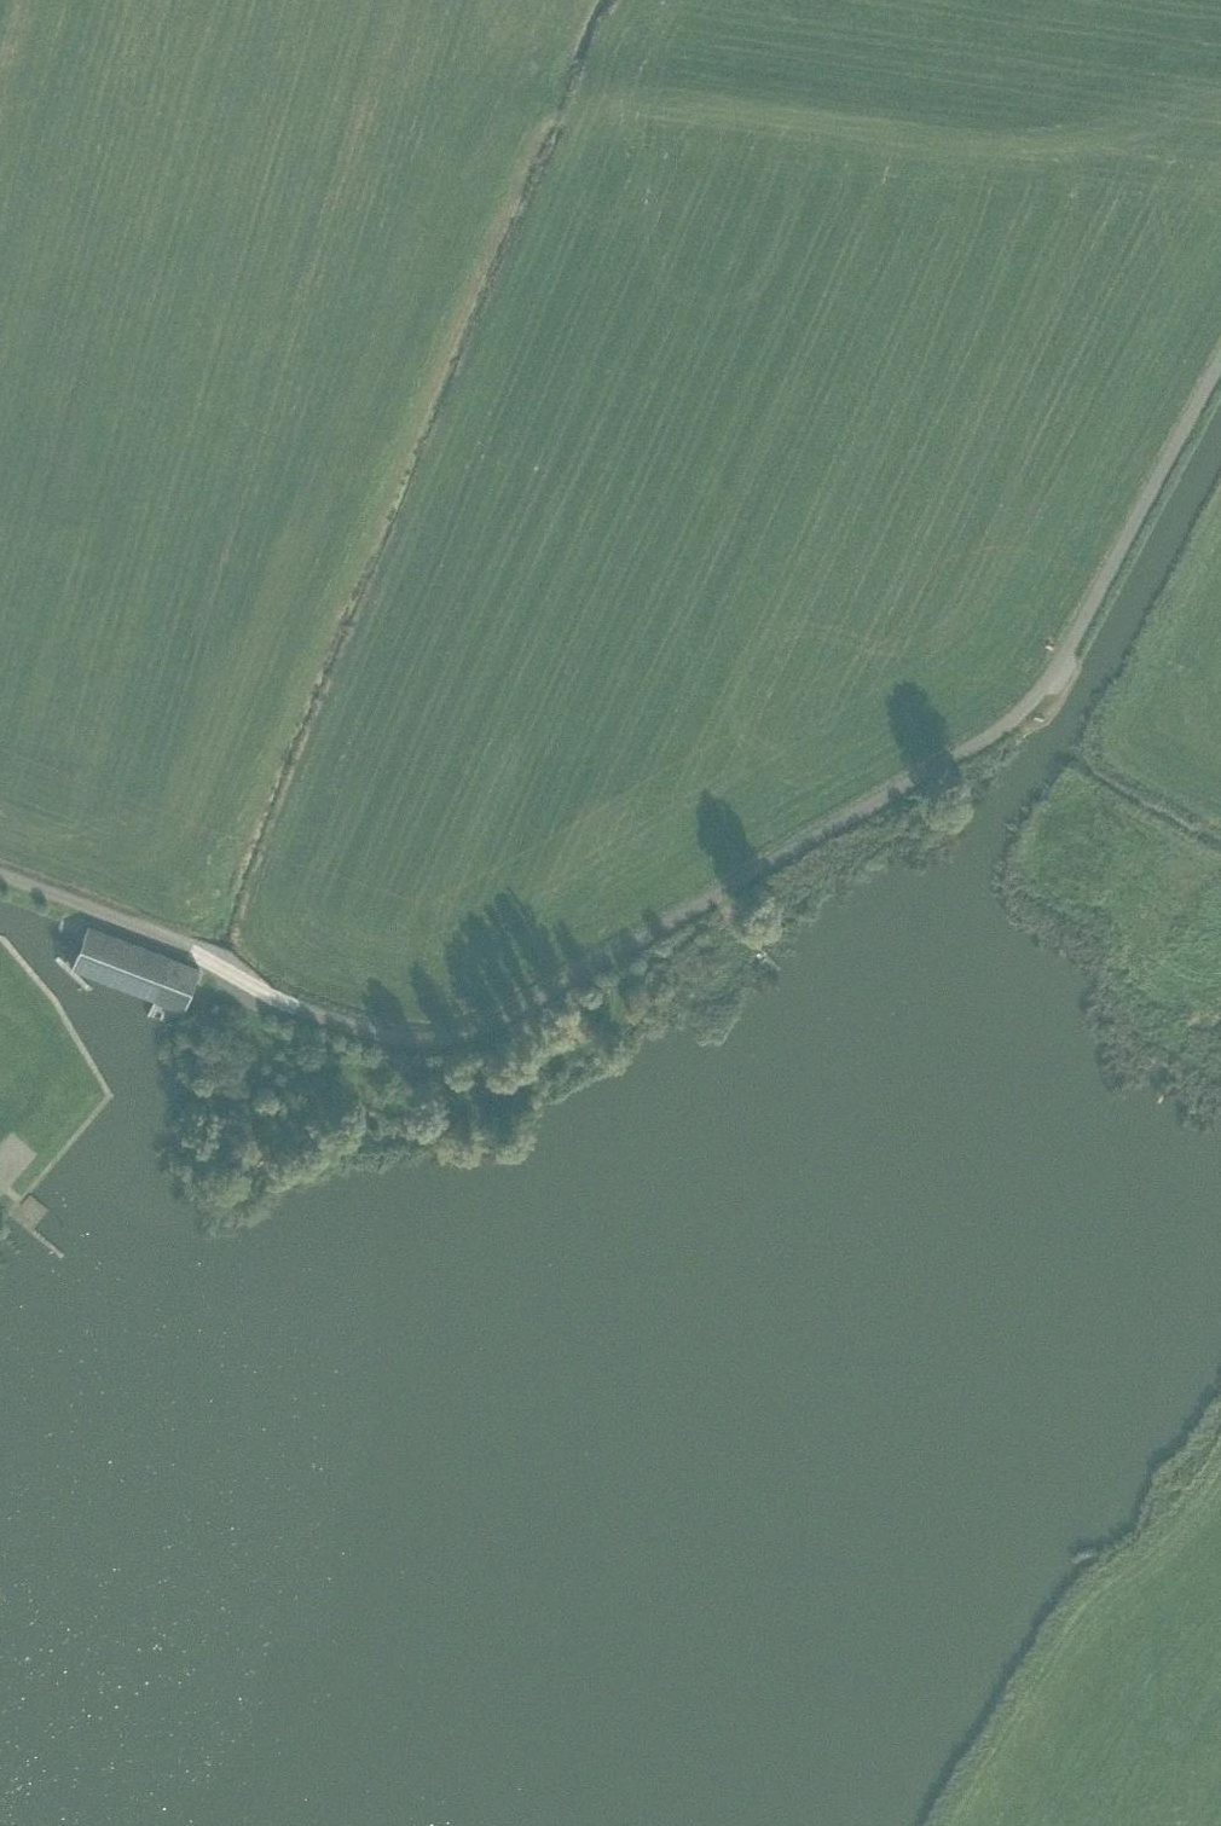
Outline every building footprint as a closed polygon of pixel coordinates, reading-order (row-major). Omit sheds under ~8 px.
[(71,967),(154,998),(168,957),(87,926),(71,967)]
